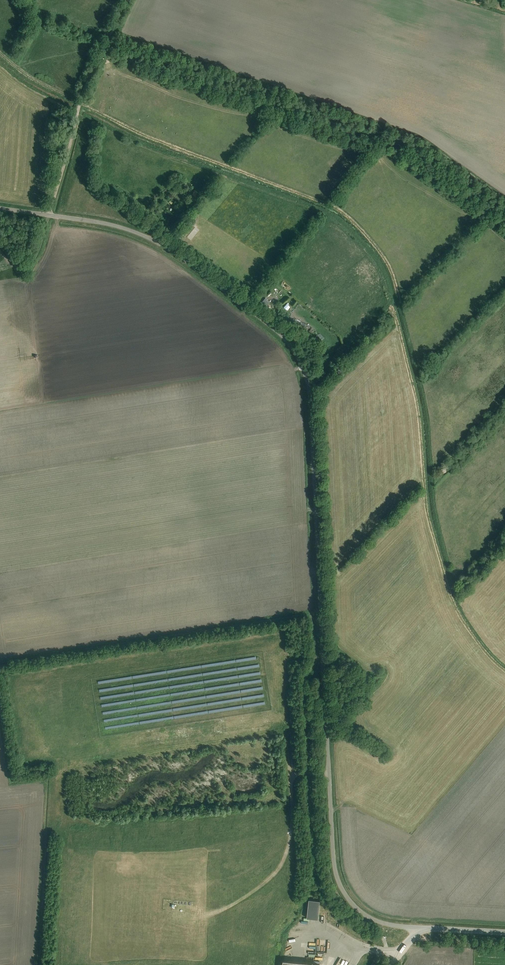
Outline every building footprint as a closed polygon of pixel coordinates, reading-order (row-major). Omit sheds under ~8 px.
[(193,221),(190,219),(176,236),(179,239),(193,221)] [(261,303),(270,311),(272,309),(268,305),(270,302),(266,298),(261,303)] [(307,918),(318,920),(320,901),(309,900),(307,918)]
